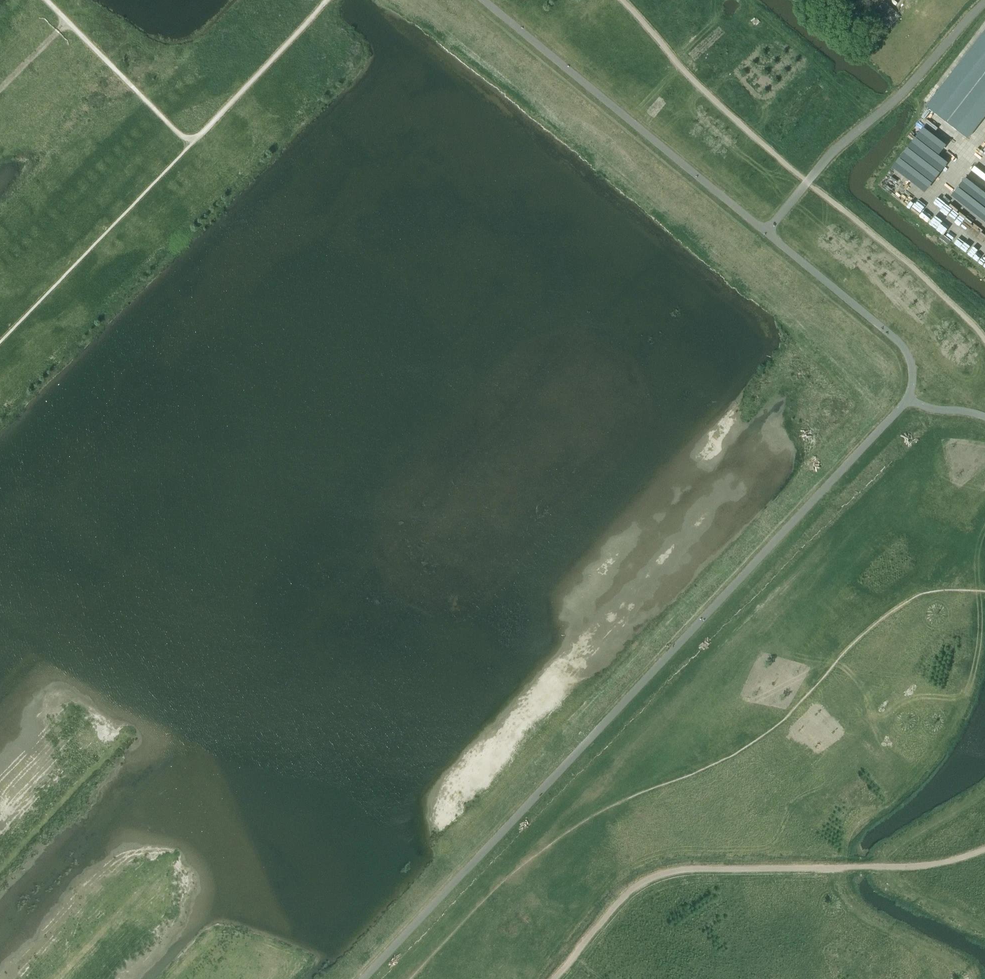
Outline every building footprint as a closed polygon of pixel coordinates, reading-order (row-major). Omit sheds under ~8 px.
[(900,16),(883,0),(871,0),(861,11),(879,28),(883,24),(887,29),(900,16)] [(929,106),(967,135),(984,112),(984,34),(929,106)]
